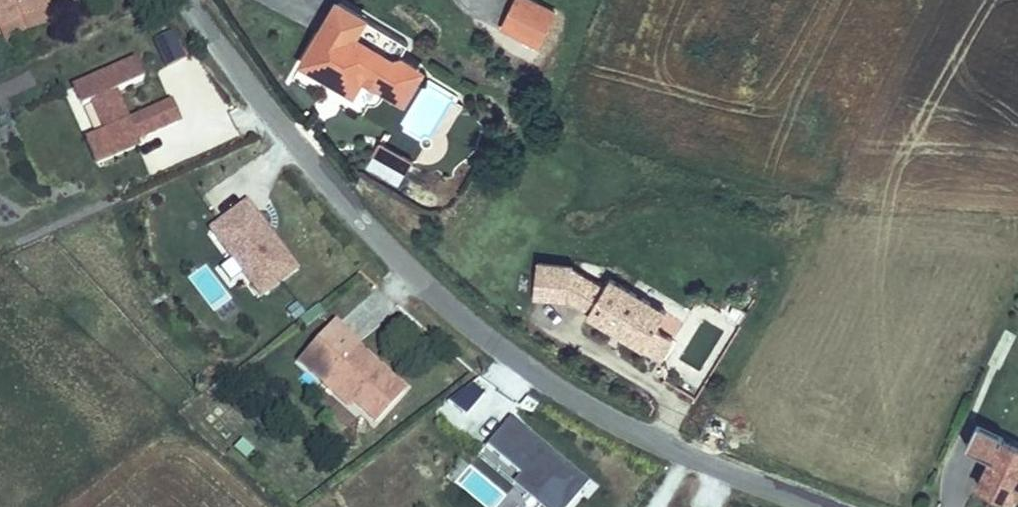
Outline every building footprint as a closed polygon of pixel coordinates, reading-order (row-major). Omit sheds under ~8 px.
[(41,0),(0,0),(0,26),(8,42),(51,24),(52,25),(41,0)] [(430,66),(406,52),(398,52),(361,32),(373,12),(353,0),(334,0),(299,60),(356,95),(365,79),(407,102),(430,66)] [(539,51),(559,9),(540,0),(513,0),(498,31),(539,51)] [(165,68),(186,58),(172,30),(152,40),(165,68)] [(146,79),(135,58),(72,86),(82,107),(91,105),(103,130),(85,139),(96,165),(141,146),(138,140),(183,123),(173,98),(130,118),(117,91),(146,79)] [(380,144),(373,160),(406,174),(413,159),(380,144)] [(299,269),(247,200),(205,228),(258,300),(299,269)] [(535,295),(572,298),(576,263),(577,259),(538,256),(535,295)] [(586,306),(586,310),(606,282),(576,263),(572,298),(586,306)] [(612,273),(606,282),(586,310),(664,358),(677,339),(658,327),(671,308),(612,273)] [(335,318),(294,363),(324,387),(329,382),(353,403),(376,425),(410,389),(361,346),(364,343),(335,318)] [(460,418),(486,399),(474,383),(448,402),(460,418)] [(511,417),(485,448),(519,475),(513,485),(540,506),(568,506),(590,482),(511,417)] [(1009,435),(983,481),(1015,497),(1017,492),(1017,440),(1009,435)] [(507,496),(470,463),(453,482),(482,506),(497,506),(507,496)]
